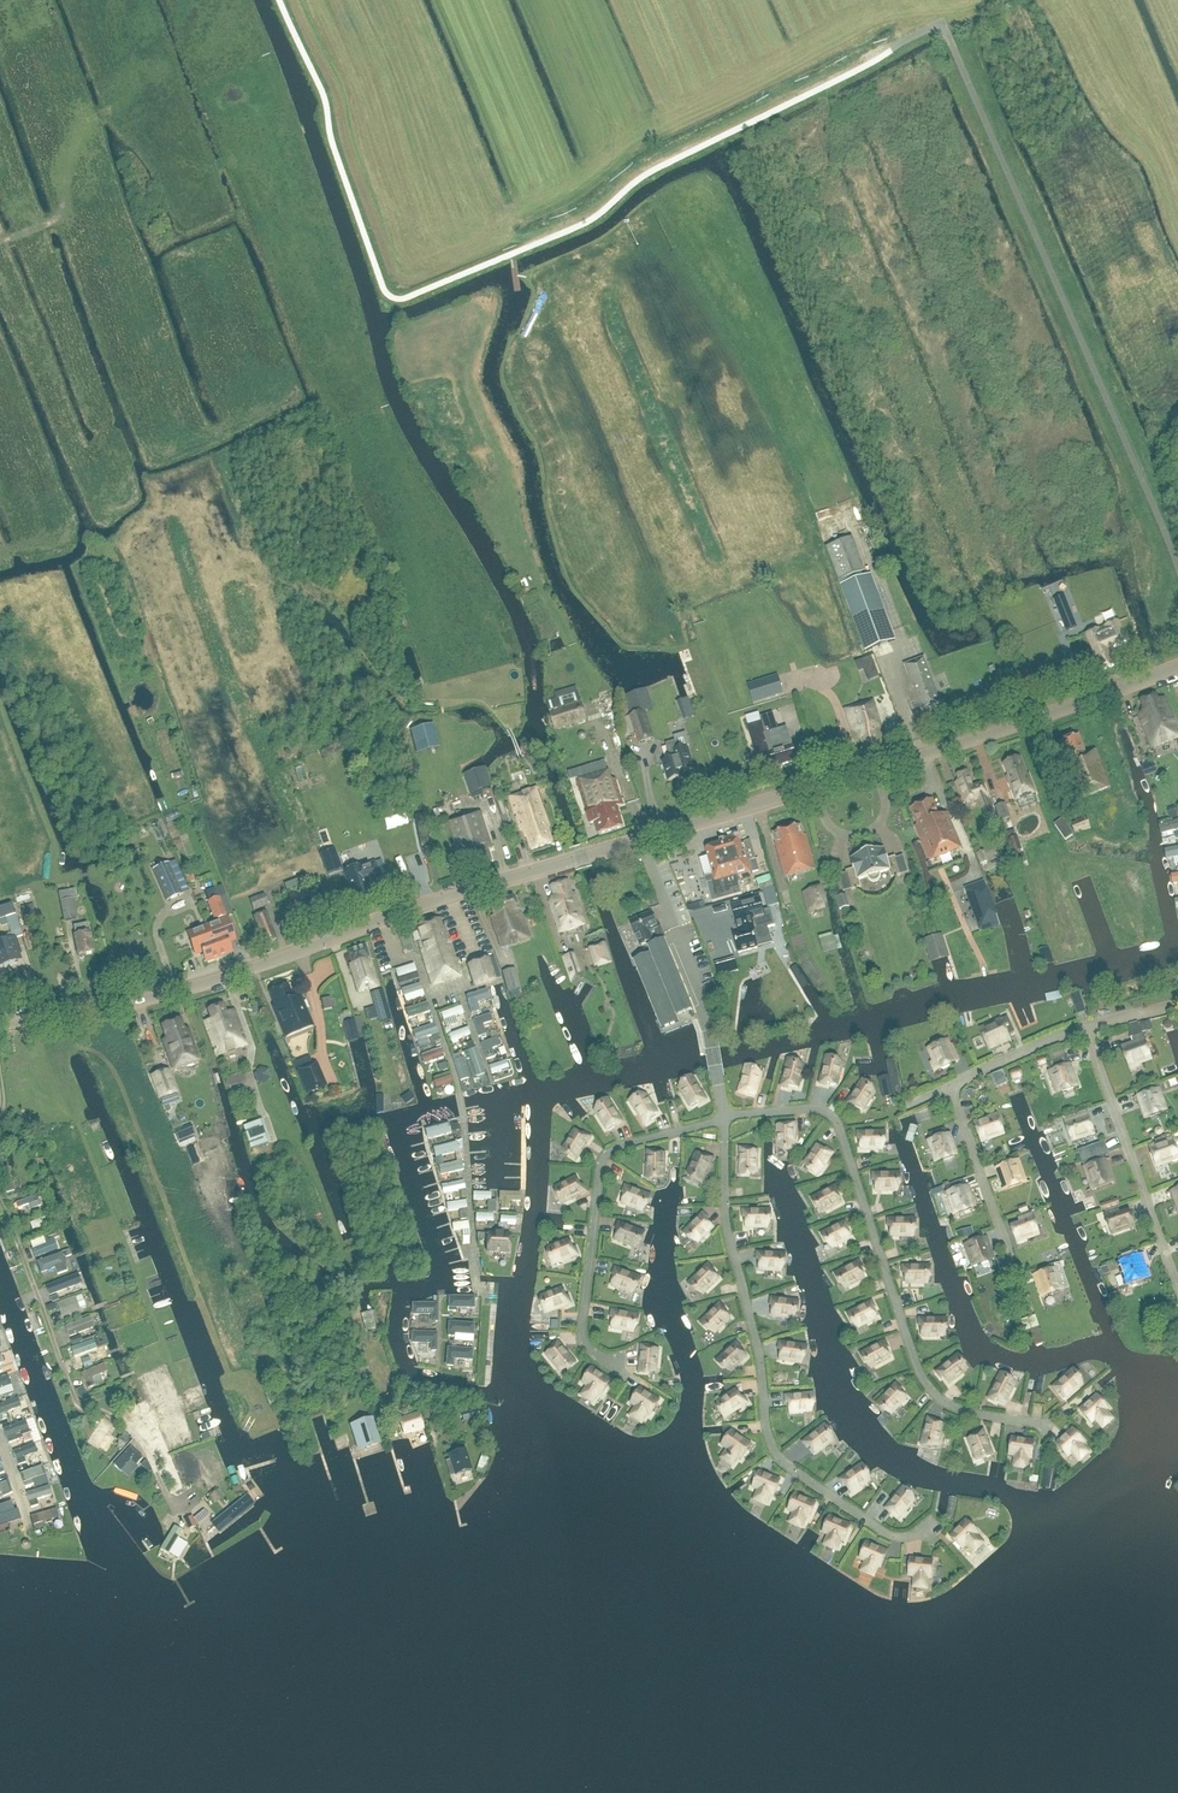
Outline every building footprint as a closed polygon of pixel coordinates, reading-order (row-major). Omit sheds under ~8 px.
[(828,524),(838,520),(836,514),(825,518),(828,524)] [(823,515),(812,519),(817,531),(828,526),(823,515)] [(851,539),(826,548),(839,582),(863,573),(851,539)] [(895,641),(871,575),(841,587),(865,652),(895,641)] [(1066,631),(1076,627),(1064,595),(1054,600),(1066,631)] [(1114,666),(1106,648),(1112,645),(1113,648),(1127,643),(1118,622),(1105,627),(1105,628),(1099,631),(1099,630),(1086,635),(1100,672),(1114,666)] [(941,703),(924,658),(904,666),(921,711),(941,703)] [(753,704),(784,694),(778,675),(747,684),(753,704)] [(555,732),(587,722),(578,692),(546,702),(555,732)] [(1140,702),(1144,713),(1138,715),(1152,749),(1177,738),(1177,735),(1164,698),(1157,701),(1155,695),(1140,702)] [(886,746),(881,730),(882,730),(873,701),(844,710),(854,738),(859,736),(865,754),(886,746)] [(629,717),(638,745),(653,740),(645,712),(629,717)] [(761,722),(748,726),(757,755),(753,756),(756,766),(764,763),(766,770),(797,761),(793,747),(792,747),(787,728),(778,731),(773,714),(760,717),(761,722)] [(682,777),(681,773),(693,770),(695,769),(688,747),(690,746),(686,734),(686,733),(675,737),(677,742),(667,745),(672,760),(669,761),(663,763),(668,781),(682,777)] [(1078,737),(1058,745),(1065,762),(1063,763),(1078,800),(1109,788),(1095,751),(1085,755),(1078,737)] [(1007,782),(1015,801),(1035,794),(1028,775),(1026,775),(1020,759),(1004,765),(1010,781),(1007,782)] [(477,770),(463,775),(470,793),(492,785),(488,776),(485,767),(477,770)] [(598,835),(623,827),(617,807),(623,805),(615,780),(610,780),(607,770),(576,779),(587,813),(586,813),(590,825),(595,824),(598,835)] [(966,772),(956,776),(959,782),(954,784),(962,805),(977,800),(985,819),(994,815),(982,783),(972,787),(966,772)] [(553,843),(548,826),(549,826),(539,799),(540,798),(536,789),(509,798),(522,836),(523,840),(527,838),(531,850),(553,843)] [(938,817),(931,801),(911,810),(917,825),(915,826),(930,862),(961,848),(946,813),(938,817)] [(1010,819),(1005,804),(995,808),(1000,823),(1010,819)] [(492,849),(489,841),(481,814),(450,824),(458,851),(461,859),(468,857),(472,869),(492,862),(488,850),(492,849)] [(1070,824),(1075,837),(1091,831),(1086,818),(1070,824)] [(815,870),(806,836),(804,837),(801,826),(773,834),(774,845),(775,845),(785,879),(815,870)] [(713,876),(705,878),(707,888),(711,903),(715,902),(742,895),(741,892),(739,885),(737,876),(749,872),(746,862),(756,859),(754,852),(751,841),(741,844),(741,843),(740,843),(739,837),(711,845),(712,845),(709,846),(707,850),(707,853),(713,876)] [(334,850),(319,855),(327,876),(342,870),(334,850)] [(868,878),(868,879),(870,881),(871,881),(873,882),(874,882),(875,882),(876,881),(878,880),(879,879),(879,877),(880,876),(880,875),(888,873),(891,880),(901,878),(895,859),(888,861),(885,850),(874,853),(862,856),(862,857),(851,860),(853,870),(846,872),(851,891),(861,888),(859,881),(868,878)] [(976,854),(980,865),(988,862),(984,851),(976,854)] [(1024,854),(1015,857),(1017,865),(1026,862),(1024,854)] [(161,866),(159,861),(147,865),(149,871),(161,866)] [(152,871),(165,903),(182,896),(169,863),(152,871)] [(354,902),(354,903),(371,897),(366,883),(380,878),(374,863),(360,868),(359,866),(343,872),(350,892),(347,893),(351,903),(354,902)] [(52,875),(40,879),(42,886),(54,882),(52,875)] [(575,894),(572,895),(568,881),(551,887),(556,901),(549,903),(560,933),(585,925),(575,894)] [(979,932),(980,931),(980,933),(1000,926),(984,881),(965,887),(965,889),(964,890),(979,932)] [(10,888),(9,901),(25,901),(26,889),(10,888)] [(825,908),(820,889),(803,893),(808,912),(825,908)] [(76,919),(72,901),(75,900),(73,890),(57,893),(59,903),(60,903),(64,922),(76,919)] [(530,940),(519,909),(516,910),(512,898),(489,905),(493,917),(490,918),(501,948),(530,940)] [(208,903),(214,921),(226,917),(219,899),(208,903)] [(245,906),(257,938),(276,931),(264,899),(245,906)] [(760,899),(732,906),(740,935),(734,937),(739,953),(757,948),(755,941),(770,937),(768,928),(775,926),(770,909),(763,911),(760,899)] [(0,927),(7,925),(11,938),(15,936),(21,935),(11,904),(0,908),(0,926),(0,927)] [(36,918),(33,904),(21,907),(24,921),(36,918)] [(647,932),(657,928),(652,914),(630,922),(640,947),(653,941),(652,938),(650,939),(647,932)] [(461,978),(447,933),(444,934),(439,920),(416,927),(421,942),(418,943),(432,987),(461,978)] [(231,953),(224,932),(219,921),(206,925),(218,958),(231,953)] [(93,953),(89,933),(87,925),(73,927),(75,936),(78,956),(93,953)] [(202,954),(205,963),(218,958),(206,925),(185,933),(194,957),(202,954)] [(837,949),(834,934),(816,938),(818,953),(837,949)] [(479,935),(471,939),(474,946),(482,943),(479,935)] [(942,935),(927,940),(923,941),(930,962),(949,956),(942,935)] [(2,961),(4,968),(13,965),(12,961),(18,959),(13,947),(16,946),(14,938),(5,942),(4,938),(0,939),(0,961),(2,961)] [(651,954),(633,961),(635,966),(662,1031),(679,1023),(676,1016),(682,1014),(693,1010),(664,941),(648,947),(651,954)] [(605,944),(591,948),(597,967),(611,962),(605,944)] [(378,988),(365,946),(348,952),(351,965),(349,965),(358,994),(378,988)] [(495,981),(493,976),(496,975),(493,966),(490,967),(487,960),(468,967),(475,987),(485,984),(495,981)] [(809,985),(796,964),(790,968),(802,990),(809,985)] [(502,973),(508,993),(518,990),(520,989),(514,969),(502,973)] [(285,1038),(312,1027),(300,997),(292,1001),(287,987),(270,994),(275,1008),(274,1011),(285,1038)] [(483,990),(463,997),(469,1014),(490,1007),(483,990)] [(375,1013),(377,1012),(380,1024),(389,1021),(387,1010),(381,991),(370,994),(375,1013)] [(331,1007),(329,999),(319,1001),(320,1009),(331,1007)] [(406,1018),(426,1011),(423,1002),(403,1010),(406,1018)] [(204,1023),(216,1056),(246,1046),(234,1011),(226,1014),(223,1005),(208,1011),(211,1020),(204,1023)] [(441,1030),(451,1027),(448,1018),(459,1015),(457,1006),(436,1012),(441,1030)] [(452,1026),(463,1022),(460,1016),(450,1020),(452,1026)] [(486,1016),(469,1021),(472,1028),(488,1023),(486,1016)] [(1010,1041),(1008,1036),(1014,1033),(1007,1018),(1001,1021),(1000,1020),(979,1030),(988,1051),(1010,1041)] [(163,1041),(173,1070),(199,1061),(188,1032),(184,1034),(180,1021),(162,1027),(166,1040),(163,1041)] [(447,1044),(468,1036),(465,1028),(444,1036),(447,1044)] [(302,1033),(282,1040),(287,1058),(308,1051),(302,1033)] [(1151,1061),(1143,1039),(1141,1033),(1130,1037),(1132,1043),(1121,1047),(1129,1069),(1151,1061)] [(545,1037),(548,1049),(556,1048),(554,1035),(545,1037)] [(15,1038),(5,1039),(7,1054),(17,1052),(15,1038)] [(491,1057),(488,1051),(498,1048),(494,1038),(477,1045),(482,1060),(491,1057)] [(947,1056),(951,1054),(945,1041),(928,1049),(938,1071),(952,1065),(947,1056)] [(448,1046),(450,1052),(460,1049),(458,1043),(448,1046)] [(620,1056),(631,1055),(631,1047),(619,1048),(620,1056)] [(445,1069),(442,1057),(422,1062),(425,1074),(445,1069)] [(464,1061),(472,1083),(483,1079),(474,1057),(464,1061)] [(825,1060),(819,1084),(827,1086),(827,1083),(837,1085),(842,1068),(835,1066),(836,1062),(825,1060)] [(894,1060),(886,1062),(894,1102),(902,1100),(894,1060)] [(486,1076),(506,1070),(503,1061),(483,1068),(486,1076)] [(787,1062),(781,1087),(788,1088),(789,1086),(798,1088),(803,1070),(796,1069),(797,1065),(787,1062)] [(307,1095),(322,1089),(326,1087),(318,1065),(313,1066),(297,1073),(307,1095)] [(1071,1065),(1049,1073),(1057,1095),(1079,1087),(1071,1065)] [(451,1068),(455,1086),(464,1084),(460,1066),(451,1068)] [(259,1068),(253,1075),(255,1084),(264,1086),(271,1080),(268,1071),(259,1068)] [(745,1069),(738,1093),(745,1095),(746,1092),(756,1095),(761,1077),(754,1075),(755,1072),(745,1069)] [(168,1070),(150,1076),(159,1100),(160,1099),(176,1094),(168,1070)] [(446,1076),(433,1077),(434,1087),(447,1086),(446,1076)] [(693,1079),(684,1084),(686,1087),(680,1091),(690,1107),(698,1102),(700,1104),(706,1100),(693,1079)] [(861,1083),(847,1103),(853,1108),(854,1105),(863,1111),(873,1096),(867,1092),(869,1089),(861,1083)] [(1135,1092),(1137,1097),(1144,1119),(1166,1111),(1157,1085),(1135,1092)] [(631,1104),(644,1125),(650,1121),(649,1119),(657,1113),(648,1098),(641,1101),(639,1098),(631,1104)] [(622,1122),(609,1101),(600,1107),(603,1110),(596,1114),(606,1129),(615,1124),(616,1126),(622,1122)] [(1063,1119),(1064,1123),(1071,1141),(1094,1133),(1089,1119),(1080,1122),(1078,1118),(1077,1114),(1063,1119)] [(981,1143),(1004,1134),(997,1116),(983,1121),(985,1125),(976,1129),(981,1143)] [(243,1127),(250,1150),(269,1144),(262,1121),(243,1127)] [(794,1149),(795,1124),(787,1124),(787,1126),(777,1126),(777,1145),(784,1145),(784,1149),(794,1149)] [(905,1141),(912,1143),(917,1127),(910,1125),(905,1141)] [(949,1134),(947,1135),(944,1128),(928,1134),(930,1140),(927,1142),(935,1164),(957,1156),(949,1134)] [(568,1154),(577,1159),(590,1138),(584,1134),(583,1136),(574,1131),(564,1146),(570,1150),(568,1154)] [(882,1132),(858,1132),(858,1140),(860,1140),(860,1150),(879,1150),(879,1143),(882,1143),(882,1132)] [(189,1134),(172,1139),(175,1150),(192,1145),(189,1134)] [(1177,1159),(1177,1157),(1172,1140),(1158,1145),(1160,1149),(1151,1152),(1156,1167),(1177,1159)] [(1101,1142),(1086,1147),(1089,1155),(1104,1150),(1101,1142)] [(818,1174),(832,1154),(826,1150),(825,1152),(817,1146),(806,1161),(812,1165),(810,1168),(818,1174)] [(747,1149),(740,1149),(739,1173),(750,1174),(750,1170),(757,1170),(757,1152),(747,1151),(747,1149)] [(655,1152),(647,1151),(646,1176),(657,1177),(657,1173),(664,1173),(665,1154),(654,1154),(655,1152)] [(703,1181),(713,1158),(706,1155),(705,1158),(696,1154),(688,1170),(695,1173),(693,1177),(703,1181)] [(1085,1168),(1083,1169),(1091,1191),(1113,1183),(1104,1161),(1103,1156),(1083,1163),(1085,1168)] [(1003,1191),(1025,1183),(1017,1161),(995,1169),(1003,1191)] [(898,1174),(873,1174),(873,1181),(875,1181),(875,1192),(894,1192),(894,1184),(898,1184),(898,1174)] [(563,1204),(586,1193),(582,1186),(580,1187),(575,1178),(559,1186),(562,1193),(559,1194),(563,1204)] [(443,1181),(445,1195),(461,1192),(459,1179),(443,1181)] [(839,1193),(835,1186),(813,1198),(818,1207),(822,1205),(825,1212),(841,1203),(836,1194),(839,1193)] [(953,1216),(975,1208),(968,1186),(946,1194),(953,1216)] [(649,1195),(625,1187),(623,1193),(625,1194),(622,1204),(639,1210),(641,1204),(645,1205),(649,1195)] [(520,1201),(520,1195),(502,1195),(502,1201),(502,1209),(510,1210),(510,1201),(520,1201)] [(753,1197),(754,1204),(765,1203),(764,1196),(753,1197)] [(28,1197),(8,1205),(14,1218),(23,1214),(21,1211),(32,1207),(28,1197)] [(1102,1212),(1103,1212),(1116,1207),(1119,1206),(1117,1200),(1100,1206),(1102,1212)] [(1116,1207),(1103,1212),(1104,1217),(1111,1235),(1134,1227),(1129,1213),(1120,1216),(1118,1212),(1116,1207)] [(768,1211),(743,1211),(743,1218),(746,1218),(746,1228),(764,1228),(764,1221),(768,1221),(768,1211)] [(511,1227),(512,1215),(496,1213),(494,1225),(511,1227)] [(708,1219),(702,1214),(685,1231),(692,1239),(695,1236),(700,1241),(713,1228),(706,1221),(708,1219)] [(1016,1242),(1039,1234),(1032,1216),(1018,1221),(1020,1225),(1011,1228),(1016,1242)] [(20,1226),(23,1234),(45,1224),(42,1217),(20,1226)] [(913,1220),(888,1220),(888,1227),(891,1227),(891,1237),(909,1237),(909,1230),(913,1230),(913,1220)] [(849,1228),(845,1222),(823,1233),(828,1243),(831,1241),(835,1247),(851,1239),(846,1230),(849,1228)] [(642,1232),(619,1223),(616,1230),(619,1231),(615,1240),(632,1247),(635,1240),(638,1241),(642,1232)] [(56,1231),(47,1235),(50,1242),(26,1251),(29,1260),(62,1247),(56,1231)] [(487,1234),(487,1241),(486,1254),(504,1254),(509,1255),(510,1235),(487,1234)] [(986,1238),(964,1246),(972,1268),(994,1260),(986,1238)] [(551,1255),(554,1264),(578,1256),(575,1249),(572,1250),(569,1240),(552,1247),(554,1253),(551,1255)] [(1117,1263),(1124,1286),(1128,1285),(1131,1286),(1135,1285),(1136,1282),(1151,1277),(1148,1269),(1146,1270),(1145,1266),(1147,1265),(1143,1254),(1139,1256),(1138,1256),(1137,1252),(1118,1258),(1119,1263),(1117,1263)] [(782,1254),(758,1253),(757,1260),(760,1260),(759,1271),(777,1272),(778,1265),(782,1265),(782,1254)] [(62,1269),(54,1254),(33,1265),(40,1279),(62,1269)] [(862,1268),(859,1262),(837,1273),(841,1283),(845,1281),(848,1287),(864,1278),(860,1269),(862,1268)] [(713,1270),(708,1265),(690,1283),(697,1290),(700,1287),(705,1292),(718,1279),(711,1272),(713,1270)] [(928,1266),(903,1266),(903,1274),(906,1274),(906,1284),(924,1284),(924,1277),(928,1277),(928,1266)] [(1041,1299),(1063,1291),(1055,1268),(1033,1276),(1041,1299)] [(639,1277),(615,1269),(613,1276),(615,1277),(612,1286),(629,1292),(631,1286),(635,1287),(639,1277)] [(76,1276),(45,1282),(48,1295),(79,1289),(76,1276)] [(547,1313),(570,1304),(568,1297),(565,1298),(562,1289),(545,1295),(547,1302),(544,1303),(547,1313)] [(997,1294),(989,1298),(1003,1321),(1010,1316),(997,1294)] [(472,1308),(473,1307),(474,1298),(449,1297),(449,1307),(449,1311),(456,1311),(456,1307),(467,1307),(467,1308),(472,1308)] [(52,1307),(58,1320),(77,1311),(71,1298),(52,1307)] [(796,1302),(771,1299),(770,1306),(773,1306),(772,1316),(790,1319),(791,1312),(795,1312),(796,1302)] [(874,1308),(871,1302),(849,1313),(854,1323),(857,1321),(861,1327),(877,1319),(872,1310),(874,1308)] [(437,1303),(412,1304),(412,1314),(413,1315),(418,1315),(420,1314),(431,1314),(431,1322),(437,1322),(437,1303)] [(480,1311),(489,1311),(489,1304),(480,1303),(480,1311)] [(719,1304),(702,1322),(709,1329),(712,1326),(717,1331),(730,1318),(723,1311),(725,1309),(719,1304)] [(636,1315),(612,1311),(611,1318),(613,1319),(611,1329),(630,1332),(631,1325),(635,1326),(636,1315)] [(89,1318),(64,1328),(68,1338),(93,1328),(89,1318)] [(944,1319),(919,1319),(919,1327),(922,1327),(922,1337),(940,1337),(940,1330),(944,1330),(944,1319)] [(467,1335),(471,1335),(473,1334),(473,1325),(449,1323),(448,1332),(448,1336),(454,1337),(454,1333),(466,1333),(467,1335)] [(412,1343),(413,1344),(418,1344),(419,1343),(430,1343),(430,1351),(436,1351),(436,1334),(412,1333),(412,1343)] [(90,1342),(71,1349),(73,1357),(93,1350),(90,1342)] [(574,1361),(558,1342),(552,1347),(554,1349),(546,1355),(558,1369),(563,1365),(566,1368),(574,1361)] [(888,1348),(884,1342),(862,1353),(867,1363),(871,1361),(874,1367),(890,1358),(885,1350),(888,1348)] [(736,1343),(718,1360),(725,1368),(728,1365),(733,1370),(746,1357),(739,1350),(741,1348),(736,1343)] [(804,1346),(780,1343),(779,1350),(781,1350),(780,1360),(798,1363),(799,1356),(803,1357),(804,1346)] [(622,1345),(622,1367),(633,1367),(633,1345),(622,1345)] [(641,1346),(639,1371),(649,1372),(649,1368),(656,1369),(658,1351),(648,1350),(648,1347),(641,1346)] [(471,1360),(472,1349),(447,1347),(446,1366),(453,1366),(453,1359),(471,1360)] [(956,1357),(936,1372),(941,1378),(943,1376),(949,1384),(963,1373),(959,1367),(962,1365),(956,1357)] [(99,1383),(96,1377),(103,1374),(98,1366),(78,1376),(85,1390),(99,1383)] [(611,1381),(592,1368),(582,1383),(587,1387),(584,1392),(595,1399),(598,1394),(601,1396),(611,1381)] [(1071,1371),(1052,1388),(1057,1393),(1059,1391),(1066,1399),(1080,1387),(1075,1382),(1078,1379),(1071,1371)] [(999,1376),(988,1398),(995,1401),(996,1399),(1005,1404),(1013,1387),(1007,1384),(1009,1381),(999,1376)] [(625,1389),(632,1385),(628,1378),(621,1382),(625,1389)] [(335,1385),(338,1403),(349,1401),(346,1383),(335,1385)] [(901,1390),(895,1385),(878,1402),(885,1410),(888,1407),(893,1412),(906,1399),(899,1392),(901,1390)] [(76,1391),(79,1399),(85,1396),(81,1388),(76,1391)] [(659,1401),(640,1389),(631,1404),(636,1407),(633,1412),(643,1419),(647,1414),(650,1416),(659,1401)] [(726,1417),(747,1404),(743,1398),(741,1399),(735,1391),(720,1400),(724,1407),(721,1409),(726,1417)] [(811,1394),(786,1396),(786,1404),(789,1404),(790,1414),(808,1412),(808,1405),(811,1405),(811,1394)] [(383,1407),(384,1408),(391,1405),(388,1398),(388,1399),(386,1395),(380,1398),(383,1407)] [(1096,1396),(1079,1410),(1091,1424),(1095,1419),(1099,1424),(1109,1416),(1105,1411),(1108,1409),(1096,1396)] [(0,1404),(0,1415),(17,1407),(13,1398),(0,1404)] [(409,1429),(411,1433),(423,1429),(418,1414),(399,1420),(402,1431),(409,1429)] [(51,1477),(31,1418),(0,1429),(0,1430),(5,1445),(29,1437),(32,1445),(11,1452),(16,1467),(37,1460),(40,1468),(19,1475),(23,1487),(51,1477)] [(927,1418),(921,1442),(931,1445),(932,1441),(939,1443),(944,1425),(934,1423),(935,1420),(927,1418)] [(104,1419),(87,1444),(97,1450),(113,1426),(104,1419)] [(371,1420),(350,1426),(358,1451),(379,1444),(371,1420)] [(822,1427),(803,1443),(808,1448),(810,1447),(816,1455),(830,1443),(826,1438),(829,1435),(822,1427)] [(1072,1429),(1055,1444),(1067,1457),(1071,1453),(1075,1458),(1085,1449),(1081,1445),(1084,1442),(1072,1429)] [(750,1444),(732,1431),(722,1446),(727,1449),(723,1454),(734,1462),(737,1457),(740,1459),(750,1444)] [(992,1454),(983,1431),(976,1434),(977,1436),(968,1440),(975,1457),(981,1454),(983,1458),(992,1454)] [(122,1436),(117,1444),(123,1448),(129,1440),(122,1436)] [(1034,1441),(1012,1438),(1009,1455),(1015,1456),(1014,1462),(1027,1464),(1028,1458),(1031,1459),(1034,1441)] [(221,1482),(209,1439),(193,1443),(205,1487),(221,1482)] [(142,1462),(129,1450),(114,1467),(129,1480),(138,1470),(136,1468),(142,1462)] [(464,1451),(448,1455),(450,1461),(445,1463),(450,1478),(471,1472),(464,1451)] [(478,1457),(473,1473),(480,1475),(485,1459),(478,1457)] [(860,1466),(839,1480),(843,1486),(846,1485),(851,1493),(866,1483),(862,1477),(866,1475),(860,1466)] [(1044,1468),(1043,1473),(1041,1488),(1055,1490),(1057,1475),(1058,1469),(1044,1468)] [(780,1480),(759,1472),(752,1488),(758,1490),(756,1496),(768,1501),(770,1495),(773,1497),(780,1480)] [(188,1507),(204,1544),(265,1499),(250,1478),(188,1507)] [(45,1481),(47,1490),(55,1488),(53,1479),(45,1481)] [(25,1503),(50,1499),(48,1489),(24,1493),(25,1503)] [(901,1489),(885,1508),(891,1513),(893,1511),(901,1517),(912,1503),(907,1499),(909,1496),(901,1489)] [(815,1503),(795,1494),(788,1511),(794,1513),(791,1519),(803,1523),(805,1518),(809,1519),(815,1503)] [(171,1513),(184,1508),(180,1496),(167,1501),(171,1513)] [(949,1496),(946,1517),(953,1518),(956,1497),(949,1496)] [(0,1507),(0,1522),(2,1522),(1,1517),(12,1516),(10,1506),(0,1507)] [(32,1529),(55,1521),(51,1511),(28,1519),(32,1529)] [(11,1527),(20,1523),(17,1517),(8,1521),(11,1527)] [(192,1517),(186,1520),(189,1528),(196,1525),(192,1517)] [(850,1526),(829,1517),(823,1533),(828,1535),(826,1541),(838,1546),(840,1540),(843,1542),(850,1526)] [(958,1527),(949,1536),(961,1549),(966,1544),(970,1549),(979,1540),(975,1536),(978,1533),(966,1520),(958,1527)] [(887,1552),(866,1543),(859,1559),(865,1561),(863,1567),(875,1572),(877,1566),(880,1568),(887,1552)] [(932,1561),(910,1559),(908,1576),(914,1577),(914,1583),(927,1584),(927,1578),(931,1578),(932,1561)]
